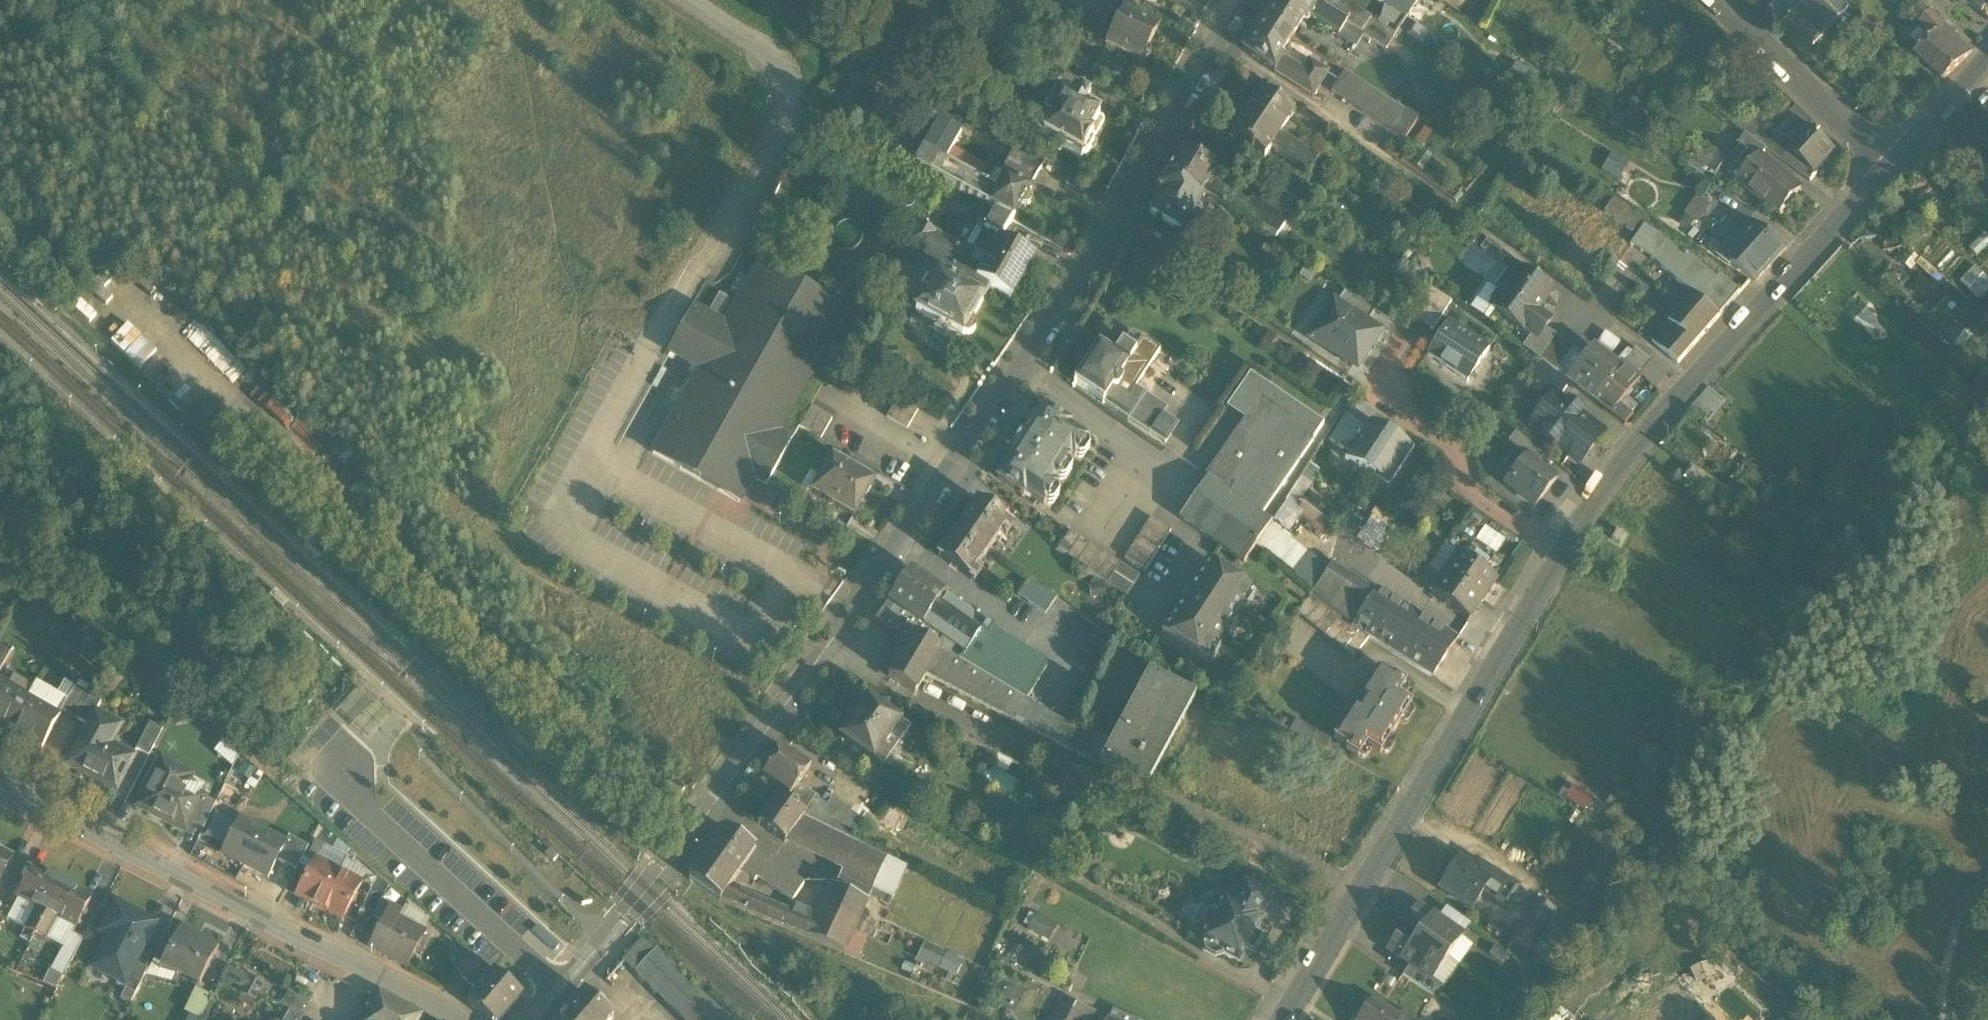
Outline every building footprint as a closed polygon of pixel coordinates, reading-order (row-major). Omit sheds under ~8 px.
[(1112,15),(1120,0),(1078,0),(1077,1),(1103,13),(1104,11),(1112,15)] [(1140,1),(1138,0),(1120,0),(1112,15),(1120,19),(1106,47),(1140,63),(1141,60),(1144,61),(1147,60),(1150,54),(1149,51),(1147,50),(1158,28),(1133,16),(1140,1)] [(1261,21),(1290,39),(1303,19),(1313,4),(1308,1),(1307,0),(1272,0),(1274,1),(1261,21)] [(1308,1),(1313,4),(1346,25),(1361,34),(1370,21),(1336,0),(1309,0),(1308,1)] [(1406,18),(1418,0),(1381,0),(1380,2),(1406,18)] [(1803,54),(1840,17),(1839,17),(1848,7),(1841,0),(1778,0),(1764,14),(1803,54)] [(1346,25),(1313,4),(1303,19),(1307,22),(1310,18),(1338,36),(1346,25)] [(1915,53),(1943,80),(1971,52),(1930,10),(1925,15),(1920,20),(1918,22),(1932,36),(1915,53)] [(1916,16),(1920,20),(1925,15),(1921,11),(1916,16)] [(1242,51),(1274,74),(1279,58),(1290,39),(1261,21),(1242,51)] [(1370,21),(1361,34),(1346,25),(1338,36),(1355,47),(1363,36),(1386,50),(1395,37),(1370,21)] [(1302,72),(1279,58),(1274,74),(1312,99),(1327,74),(1308,62),(1302,72)] [(1330,93),(1405,141),(1418,120),(1343,73),(1330,93)] [(1260,95),(1293,117),(1299,107),(1267,85),(1260,95)] [(1062,148),(1081,159),(1083,155),(1085,155),(1088,154),(1094,144),(1093,141),(1091,140),(1093,136),(1097,135),(1104,122),(1102,118),(1084,108),(1089,100),(1073,91),(1069,100),(1056,93),(1043,117),(1039,114),(1031,130),(1035,132),(1035,133),(1051,142),(1048,148),(1059,154),(1062,148)] [(1245,117),(1278,139),(1284,130),(1286,127),(1293,117),(1260,95),(1245,117)] [(1270,151),(1272,148),(1278,139),(1245,117),(1230,140),(1263,162),(1270,151)] [(1779,135),(1792,146),(1807,129),(1794,118),(1779,135)] [(1766,150),(1779,159),(1788,150),(1789,150),(1756,120),(1745,134),(1766,150)] [(915,167),(989,208),(997,194),(944,164),(961,134),(940,122),(915,167)] [(1415,143),(1422,148),(1431,134),(1424,129),(1415,143)] [(1834,153),(1807,129),(1792,146),(1789,150),(1788,150),(1788,151),(1802,163),(1803,162),(1816,173),(1816,172),(1834,153)] [(1288,134),(1284,130),(1278,139),(1296,152),(1304,140),(1291,130),(1288,134)] [(1759,159),(1766,150),(1745,134),(1737,145),(1742,148),(1743,147),(1759,159)] [(1296,152),(1278,139),(1272,148),(1277,151),(1275,154),(1288,164),(1296,152)] [(1324,153),(1304,140),(1296,152),(1316,165),(1324,153)] [(1698,174),(1712,182),(1727,159),(1702,143),(1693,157),(1704,164),(1698,174)] [(1732,161),(1746,173),(1759,159),(1743,147),(1742,148),(1732,161)] [(1779,159),(1810,182),(1817,174),(1816,172),(1816,173),(1803,162),(1802,163),(1788,151),(1788,150),(1779,159)] [(1308,177),(1311,173),(1316,165),(1296,152),(1288,164),(1308,177)] [(1166,178),(1201,199),(1209,185),(1215,174),(1181,153),(1166,178)] [(1005,181),(997,194),(989,208),(995,212),(1012,221),(1021,207),(1024,208),(1027,207),(1029,207),(1031,204),(1032,201),(1032,198),(1030,196),(1029,194),(1041,173),(1012,157),(1011,159),(1000,178),(1005,181)] [(1759,159),(1746,173),(1738,183),(1766,206),(1768,204),(1780,214),(1801,190),(1786,178),(1784,180),(1759,159)] [(1324,171),(1316,165),(1311,173),(1319,178),(1324,171)] [(1274,188),(1293,200),(1304,184),(1296,178),(1293,183),(1282,176),(1274,188)] [(1182,234),(1198,208),(1203,200),(1201,199),(1166,178),(1158,192),(1162,194),(1149,215),(1182,234)] [(1247,207),(1209,185),(1201,199),(1203,200),(1221,211),(1239,222),(1248,208),(1247,207)] [(1603,214),(1631,233),(1643,214),(1614,196),(1603,214)] [(1686,216),(1696,223),(1709,205),(1699,198),(1686,216)] [(1221,211),(1203,200),(1198,208),(1216,219),(1221,211)] [(1239,222),(1274,243),(1286,225),(1249,203),(1247,207),(1248,208),(1239,222)] [(995,212),(984,232),(999,241),(1000,242),(1012,221),(995,212)] [(1710,238),(1722,249),(1738,230),(1727,220),(1710,238)] [(1731,265),(1756,282),(1786,248),(1747,221),(1738,230),(1722,249),(1734,260),(1731,265)] [(908,244),(925,254),(989,290),(1011,302),(1034,260),(1019,252),(1013,249),(1000,242),(999,241),(989,259),(981,273),(969,266),(973,259),(946,243),(947,240),(919,224),(908,244)] [(1629,245),(1651,259),(1666,241),(1643,226),(1629,245)] [(974,250),(989,259),(999,241),(984,232),(974,250)] [(1489,241),(1481,251),(1495,261),(1503,251),(1489,241)] [(1685,257),(1666,241),(1651,259),(1670,275),(1692,294),(1693,293),(1720,316),(1740,293),(1721,276),(1718,280),(1687,254),(1685,257)] [(1016,243),(1013,249),(1019,252),(1022,246),(1016,243)] [(917,268),(935,278),(937,276),(982,302),(989,290),(925,254),(917,268)] [(1531,337),(1536,341),(1543,330),(1549,322),(1536,313),(1550,294),(1504,261),(1487,285),(1500,295),(1490,308),(1496,312),(1531,337)] [(745,495),(754,480),(779,435),(847,314),(759,264),(725,325),(699,370),(652,454),(680,469),(685,460),(744,493),(745,493),(744,494),(745,495)] [(982,302),(937,276),(935,278),(928,292),(927,292),(915,312),(962,338),(963,336),(966,336),(970,336),(972,334),(974,332),(975,328),(975,325),(973,321),(972,320),(982,302)] [(1500,295),(1487,285),(1468,311),(1488,324),(1496,312),(1490,308),(1500,295)] [(1429,289),(1411,317),(1432,331),(1451,303),(1429,289)] [(1337,304),(1367,324),(1375,311),(1345,291),(1337,304)] [(1677,364),(1678,364),(1720,316),(1693,293),(1692,294),(1651,341),(1677,364)] [(1310,338),(1357,368),(1380,333),(1367,324),(1337,304),(1333,302),(1310,338)] [(688,364),(699,370),(725,325),(694,308),(669,353),(676,357),(678,354),(690,361),(688,364)] [(1979,316),(1967,333),(1966,332),(1954,348),(1972,360),(1987,336),(1987,322),(1979,316)] [(1489,349),(1449,323),(1427,357),(1467,383),(1489,349)] [(1524,348),(1538,358),(1553,337),(1543,330),(1536,341),(1531,337),(1524,348)] [(1584,360),(1553,337),(1538,358),(1568,379),(1584,360)] [(1103,403),(1166,443),(1178,425),(1162,416),(1166,410),(1135,390),(1160,352),(1142,340),(1134,353),(1121,344),(1113,357),(1127,366),(1112,389),(1103,403)] [(1088,393),(1103,403),(1112,389),(1127,366),(1113,357),(1098,348),(1074,384),(1088,393)] [(1622,363),(1639,377),(1652,362),(1635,348),(1622,363)] [(1568,379),(1592,399),(1617,369),(1592,350),(1584,360),(1568,379)] [(1554,393),(1559,397),(1569,383),(1541,362),(1530,375),(1554,394),(1554,393)] [(1622,363),(1617,369),(1592,399),(1624,425),(1631,416),(1618,404),(1641,378),(1639,377),(1622,363)] [(1277,417),(1288,402),(1249,375),(1226,409),(1244,422),(1257,403),(1277,417)] [(1690,413),(1700,422),(1721,398),(1711,390),(1709,388),(1688,411),(1690,413)] [(1534,410),(1535,417),(1547,427),(1541,435),(1540,436),(1553,447),(1555,445),(1573,460),(1578,453),(1589,452),(1604,432),(1580,413),(1581,411),(1568,401),(1566,402),(1559,397),(1554,393),(1554,394),(1548,401),(1540,402),(1534,410)] [(886,418),(907,430),(919,410),(898,398),(886,418)] [(1312,441),(1323,426),(1288,402),(1277,417),(1312,441)] [(1204,481),(1206,482),(1259,519),(1313,442),(1312,441),(1277,417),(1257,403),(1244,422),(1203,480),(1204,481)] [(800,429),(820,441),(832,420),(811,408),(800,429)] [(1025,494),(1043,506),(1056,488),(1053,486),(1071,458),(1074,460),(1086,441),(1068,429),(1070,426),(1044,409),(1036,421),(1033,420),(1021,438),(1020,437),(1014,447),(1015,448),(1003,466),(1005,468),(997,480),(1023,497),(1025,494)] [(1365,428),(1345,415),(1328,440),(1348,454),(1365,428)] [(1529,425),(1541,435),(1547,427),(1535,417),(1529,425)] [(1348,454),(1344,459),(1388,488),(1413,450),(1397,439),(1393,444),(1383,437),(1386,432),(1370,421),(1365,428),(1348,454)] [(1508,441),(1525,456),(1526,456),(1536,464),(1544,454),(1515,432),(1508,441)] [(791,442),(779,435),(754,480),(766,486),(768,482),(791,442)] [(1578,453),(1573,460),(1579,464),(1589,452),(1578,453)] [(1525,456),(1504,483),(1535,506),(1556,479),(1536,464),(1526,456),(1525,456)] [(852,518),(853,518),(874,484),(832,459),(820,480),(812,494),(826,502),(851,517),(852,518)] [(739,503),(744,493),(685,460),(680,469),(739,503)] [(801,488),(812,494),(820,480),(809,473),(801,488)] [(1287,503),(1295,508),(1313,481),(1303,474),(1285,502),(1287,503)] [(1269,526),(1259,519),(1206,482),(1179,520),(1243,565),(1255,548),(1254,548),(1256,546),(1269,526)] [(1337,517),(1309,498),(1300,512),(1302,513),(1328,530),(1337,517)] [(977,501),(957,529),(989,552),(1001,534),(1005,537),(1013,526),(977,501)] [(819,514),(845,529),(852,518),(851,517),(826,502),(819,514)] [(1287,503),(1272,525),(1287,537),(1302,513),(1300,512),(1295,508),(1287,503)] [(1370,518),(1356,540),(1371,550),(1386,528),(1370,518)] [(1124,559),(1144,572),(1171,532),(1151,519),(1124,559)] [(1333,562),(1328,570),(1287,537),(1272,525),(1271,524),(1269,526),(1256,546),(1313,593),(1312,593),(1313,593),(1327,605),(1347,575),(1333,566),(1335,563),(1333,562)] [(977,569),(989,552),(957,529),(937,558),(973,583),(981,572),(977,569)] [(1057,552),(1107,585),(1120,565),(1070,532),(1057,552)] [(1430,593),(1468,622),(1496,582),(1458,553),(1430,593)] [(1161,635),(1204,663),(1250,593),(1207,564),(1161,635)] [(1126,598),(1127,598),(1140,578),(1120,565),(1107,585),(1126,598)] [(914,636),(960,664),(986,628),(986,627),(951,603),(954,598),(944,591),(942,594),(910,572),(888,604),(894,608),(886,619),(914,636)] [(1354,626),(1376,593),(1347,575),(1327,605),(1354,626)] [(1018,598),(1044,617),(1056,600),(1030,582),(1018,598)] [(1430,677),(1432,678),(1457,639),(1378,589),(1376,593),(1354,626),(1394,654),(1430,677)] [(1297,613),(1353,658),(1368,639),(1312,594),(1297,612),(1297,613)] [(1025,703),(1046,668),(991,635),(993,632),(986,627),(986,628),(960,664),(1023,702),(1025,703)] [(925,676),(1098,769),(1099,769),(1110,748),(1084,733),(1081,738),(1074,733),(1025,703),(1023,702),(960,664),(914,636),(888,679),(914,695),(925,676)] [(99,638),(81,653),(94,667),(111,652),(99,638)] [(12,652),(0,645),(0,673),(12,652)] [(1345,750),(1358,758),(1366,746),(1380,755),(1411,705),(1397,697),(1405,684),(1393,676),(1391,678),(1378,670),(1357,701),(1363,704),(1358,711),(1353,707),(1333,739),(1347,748),(1345,750)] [(14,676),(9,686),(28,697),(33,688),(14,676)] [(1149,676),(1110,748),(1099,769),(1098,769),(1097,770),(1142,794),(1168,746),(1192,701),(1193,700),(1149,676)] [(9,730),(28,697),(9,686),(0,681),(0,724),(9,730)] [(59,715),(61,711),(75,688),(65,683),(57,695),(36,683),(33,688),(28,697),(59,715)] [(61,711),(77,720),(90,697),(75,688),(61,711)] [(59,715),(28,697),(9,730),(43,749),(62,717),(59,715)] [(100,703),(90,697),(77,720),(87,726),(95,710),(100,703)] [(840,739),(883,769),(910,731),(867,701),(840,739)] [(66,765),(115,791),(134,756),(115,745),(102,739),(112,719),(95,710),(87,726),(66,765)] [(188,712),(171,716),(174,728),(191,724),(188,712)] [(125,726),(112,719),(102,739),(115,745),(125,726)] [(1332,740),(1295,721),(1289,731),(1326,750),(1332,740)] [(137,750),(149,756),(163,731),(150,725),(137,750)] [(239,756),(224,742),(214,754),(233,770),(239,756)] [(789,797),(790,798),(798,787),(810,770),(782,750),(762,778),(789,797)] [(136,807),(187,834),(192,824),(202,804),(200,803),(182,794),(185,788),(192,774),(162,758),(136,807)] [(1053,795),(1076,808),(1088,788),(1088,787),(1064,774),(1056,789),(1053,795)] [(802,819),(804,820),(815,804),(817,800),(798,787),(790,798),(789,797),(785,803),(804,817),(802,819)] [(200,803),(203,797),(185,788),(182,794),(200,803)] [(1594,795),(1572,788),(1567,800),(1589,808),(1594,795)] [(192,824),(203,830),(216,804),(203,797),(200,803),(202,804),(192,824)] [(758,826),(784,845),(802,819),(804,817),(785,803),(779,798),(758,826)] [(804,820),(847,841),(860,822),(831,802),(824,811),(815,804),(804,820)] [(220,854),(267,880),(276,862),(286,844),(285,844),(238,819),(237,821),(241,823),(224,854),(221,852),(220,854)] [(841,875),(873,891),(886,861),(847,841),(804,820),(802,819),(784,845),(841,875)] [(241,823),(237,821),(221,852),(224,854),(241,823)] [(725,894),(740,873),(754,853),(724,831),(688,881),(719,903),(725,894)] [(276,862),(295,872),(298,867),(308,848),(288,838),(285,844),(286,844),(276,862)] [(337,841),(330,854),(344,861),(349,852),(337,841)] [(314,845),(312,850),(319,853),(321,849),(314,845)] [(306,861),(313,865),(315,861),(338,873),(339,874),(345,862),(344,861),(330,854),(321,849),(319,853),(312,850),(306,861)] [(0,853),(0,883),(13,859),(0,853)] [(803,887),(754,853),(740,873),(754,883),(757,879),(792,904),(803,887)] [(1442,888),(1472,907),(1483,890),(1497,899),(1507,884),(1478,865),(1476,869),(1460,859),(1442,888)] [(295,898),(318,910),(338,873),(315,861),(313,865),(309,873),(295,898)] [(873,891),(892,901),(906,871),(886,861),(873,891)] [(367,873),(345,862),(339,874),(361,885),(367,873)] [(309,873),(298,867),(295,872),(284,893),(295,898),(309,873)] [(19,899),(37,909),(47,914),(62,885),(34,870),(19,899)] [(339,874),(338,873),(318,910),(341,922),(361,885),(339,874)] [(873,891),(841,875),(835,889),(867,904),(873,891)] [(1497,899),(1505,904),(1514,889),(1507,884),(1497,899)] [(62,885),(47,914),(57,920),(74,929),(75,929),(91,900),(62,885)] [(1233,905),(1258,918),(1269,898),(1244,885),(1233,905)] [(830,887),(815,920),(806,940),(844,957),(853,936),(867,904),(835,889),(830,887)] [(737,899),(725,894),(719,903),(762,922),(768,907),(739,894),(737,899)] [(25,930),(37,909),(19,899),(7,921),(25,930)] [(1222,954),(1238,962),(1245,949),(1246,950),(1251,948),(1256,939),(1255,934),(1254,933),(1261,920),(1258,918),(1233,905),(1224,900),(1217,913),(1215,912),(1208,914),(1204,922),(1206,928),(1208,930),(1201,943),(1204,944),(1203,947),(1205,953),(1214,958),(1221,956),(1222,954)] [(1513,940),(1530,951),(1555,911),(1538,900),(1513,940)] [(370,919),(381,924),(390,908),(379,902),(370,919)] [(401,914),(398,921),(424,935),(431,923),(407,903),(401,914)] [(117,983),(124,986),(135,964),(136,964),(156,925),(114,905),(101,933),(108,937),(106,941),(104,940),(98,952),(99,953),(97,957),(107,963),(101,975),(117,983)] [(1425,926),(1416,938),(1446,959),(1462,938),(1435,919),(1418,906),(1411,916),(1425,926)] [(762,922),(806,940),(815,920),(794,911),(791,917),(768,907),(762,922)] [(1435,919),(1462,938),(1470,925),(1444,907),(1435,919)] [(368,948),(406,968),(424,935),(398,921),(401,914),(390,908),(381,924),(368,948)] [(36,936),(47,914),(37,909),(25,930),(36,936)] [(46,941),(57,920),(47,914),(36,936),(46,941)] [(1058,927),(1036,916),(1027,933),(1049,944),(1058,927)] [(57,920),(46,941),(62,950),(71,934),(74,929),(57,920)] [(177,973),(200,985),(217,952),(179,932),(164,961),(179,970),(177,973)] [(51,972),(63,978),(83,940),(71,934),(62,950),(51,972)] [(867,941),(853,936),(844,957),(858,963),(867,941)] [(1432,980),(1446,959),(1416,938),(1408,949),(1395,939),(1388,949),(1410,965),(1431,980),(1432,980)] [(681,1019),(724,1019),(655,952),(654,953),(641,942),(623,963),(635,973),(634,974),(681,1019)] [(917,962),(937,972),(946,956),(925,945),(917,962)] [(477,992),(478,993),(493,974),(470,955),(458,976),(477,992)] [(963,964),(946,956),(937,972),(955,981),(963,964)] [(107,963),(97,957),(91,970),(97,973),(101,975),(107,963)] [(179,970),(164,961),(161,965),(152,961),(148,970),(144,977),(171,985),(177,973),(179,970)] [(115,987),(135,997),(144,977),(148,970),(136,964),(135,964),(124,986),(117,983),(115,987)] [(1402,976),(1432,997),(1440,986),(1432,980),(1431,980),(1410,965),(1402,976)] [(248,977),(227,967),(220,979),(242,990),(247,979),(248,977)] [(63,978),(51,972),(43,985),(56,991),(63,978)] [(115,987),(117,983),(101,975),(97,973),(94,979),(114,989),(115,987)] [(485,1019),(501,1019),(520,997),(493,974),(478,993),(477,992),(467,1005),(485,1019)] [(263,986),(247,979),(242,990),(239,996),(255,1003),(263,986)] [(309,1002),(289,991),(280,1007),(290,1012),(299,1018),(309,1002)] [(198,1019),(201,1019),(211,1000),(196,992),(185,1013),(189,1015),(198,1019)] [(422,1018),(423,1016),(378,994),(364,1019),(421,1019),(422,1018)] [(583,995),(562,1019),(610,1019),(583,995)] [(1402,1018),(1401,1017),(1372,999),(1359,1019),(1401,1019),(1402,1018)] [(1094,1015),(1075,1006),(1071,1014),(1068,1019),(1092,1019),(1094,1015)] [(1071,1014),(1058,1007),(1051,1019),(1068,1019),(1071,1014)] [(1115,1011),(1110,1019),(1135,1019),(1115,1011)]
